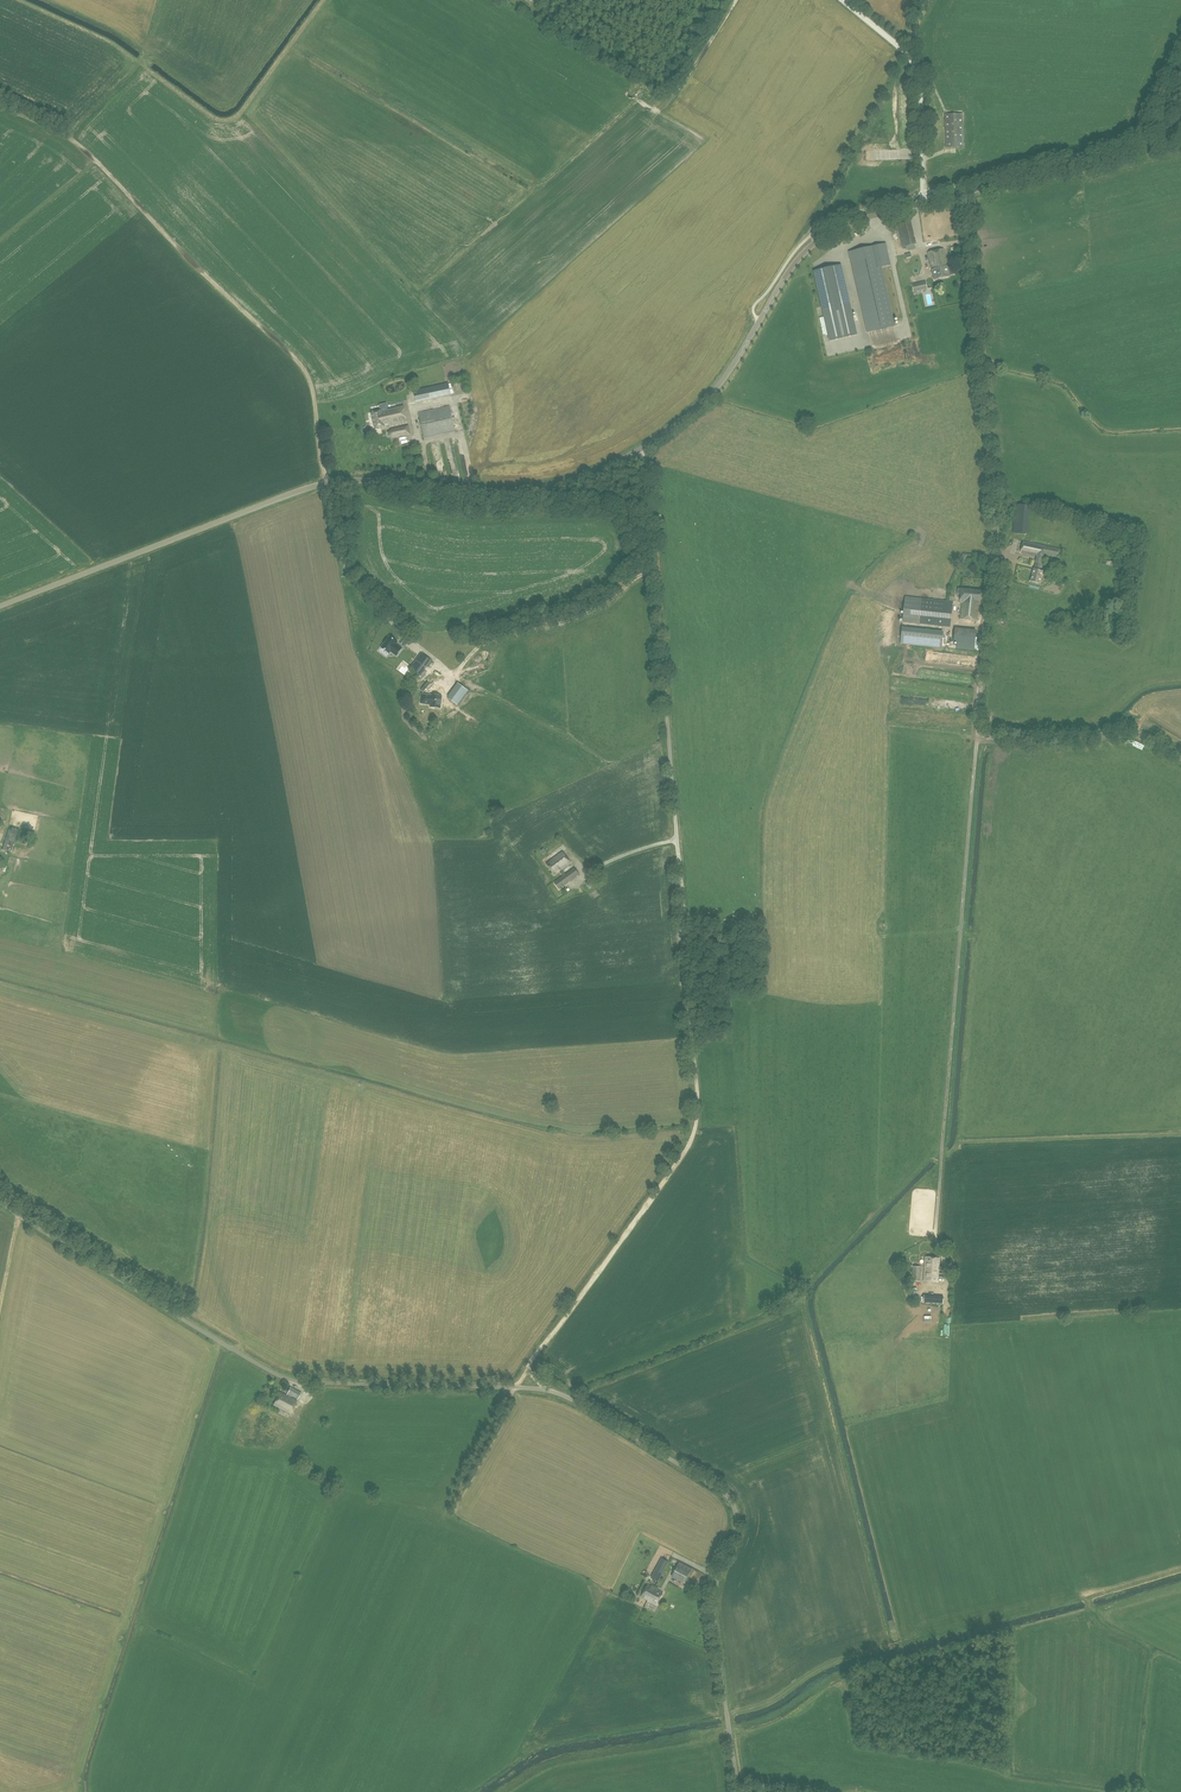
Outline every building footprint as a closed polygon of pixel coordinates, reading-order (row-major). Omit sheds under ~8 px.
[(964,147),(963,114),(945,114),(946,147),(964,147)] [(911,221),(898,224),(903,247),(908,246),(909,250),(916,248),(915,245),(916,244),(911,221)] [(885,243),(850,251),(868,332),(895,326),(881,267),(890,264),(885,243)] [(950,277),(944,249),(928,253),(935,280),(950,277)] [(814,271),(830,341),(856,335),(840,265),(814,271)] [(926,281),(912,284),(913,292),(914,295),(923,294),(922,290),(928,289),(926,281)] [(422,401),(420,390),(414,391),(416,402),(422,401)] [(376,429),(407,422),(404,406),(387,410),(386,404),(380,406),(380,409),(377,410),(378,412),(372,413),(376,429)] [(424,439),(456,432),(450,407),(419,414),(424,439)] [(391,431),(390,432),(391,437),(392,437),(393,438),(410,434),(408,426),(392,430),(391,431)] [(1016,504),(1013,533),(1027,534),(1030,506),(1016,504)] [(1059,558),(1061,549),(1023,541),(1020,553),(1037,556),(1036,562),(1037,562),(1035,569),(1034,569),(1031,581),(1040,584),(1043,571),(1040,570),(1045,555),(1059,558)] [(984,591),(961,589),(958,589),(958,594),(961,594),(960,602),(962,602),(961,619),(977,620),(979,601),(983,601),(984,591)] [(953,602),(922,599),(904,597),(902,622),(919,623),(951,627),(953,602)] [(944,634),(918,632),(901,630),(900,644),(942,648),(944,634)] [(976,651),(977,633),(955,631),(954,642),(959,643),(959,650),(976,651)] [(390,638),(381,649),(388,655),(389,654),(395,659),(401,652),(395,647),(396,644),(390,638)] [(435,641),(429,649),(440,658),(444,652),(438,648),(440,644),(435,641)] [(457,647),(463,652),(466,647),(460,643),(457,647)] [(423,674),(433,659),(423,652),(413,668),(423,674)] [(418,685),(423,688),(428,681),(424,678),(418,685)] [(451,697),(459,704),(471,690),(464,683),(451,697)] [(441,706),(442,694),(433,694),(433,695),(422,695),(422,703),(432,703),(432,706),(441,706)] [(438,716),(442,719),(448,709),(444,707),(438,716)] [(1158,758),(1171,763),(1172,760),(1160,755),(1158,758)] [(3,850),(11,852),(18,830),(10,827),(3,850)] [(562,876),(553,882),(558,888),(579,874),(574,866),(564,873),(562,869),(571,862),(563,851),(546,863),(554,875),(559,871),(562,876)] [(926,1257),(924,1281),(938,1283),(940,1258),(926,1257)] [(912,1281),(920,1281),(921,1267),(913,1266),(912,1281)] [(291,1387),(287,1395),(280,1392),(274,1405),(291,1413),(297,1401),(291,1397),(292,1395),(298,1399),(302,1393),(291,1387)] [(304,1418),(320,1425),(327,1410),(310,1403),(304,1418)] [(307,1444),(312,1434),(304,1430),(299,1440),(307,1444)] [(248,1446),(253,1450),(257,1444),(253,1440),(248,1446)] [(692,1568),(680,1562),(673,1576),(685,1582),(692,1568)] [(663,1572),(657,1568),(654,1574),(660,1578),(663,1572)] [(653,1592),(655,1588),(648,1584),(642,1596),(648,1600),(652,1592),(653,1592)] [(663,1592),(655,1588),(653,1592),(652,1592),(648,1600),(657,1604),(663,1592)]
